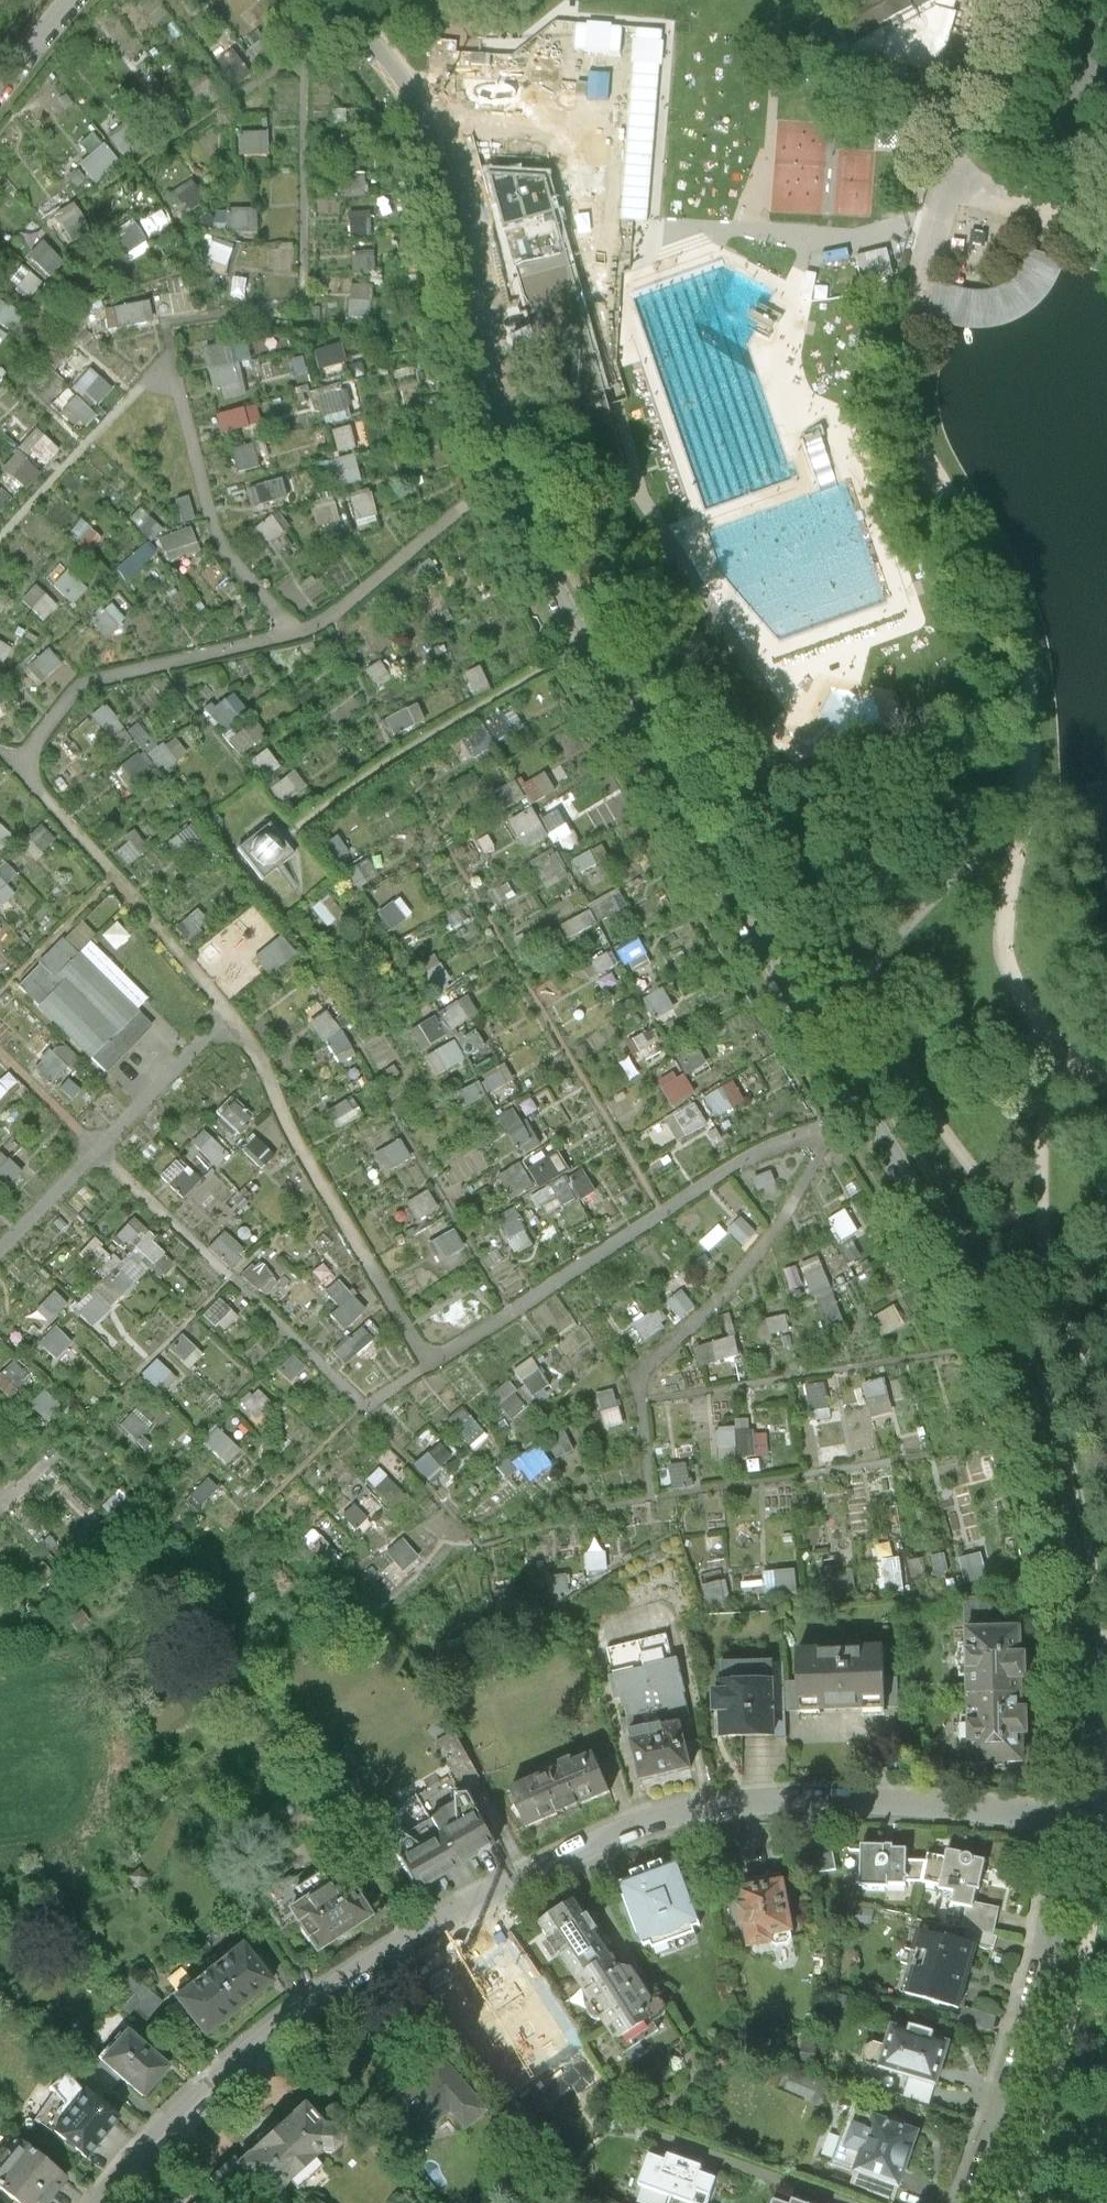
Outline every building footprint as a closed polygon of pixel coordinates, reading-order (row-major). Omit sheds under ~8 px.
[(958,0),(862,0),(835,15),(838,22),(831,26),(827,19),(800,34),(813,57),(897,106),(909,64),(938,72),(958,0)] [(560,105),(562,35),(517,34),(516,63),(513,63),(511,112),(582,115),(582,106),(560,105)] [(485,74),(486,41),(441,40),(440,74),(485,74)] [(238,53),(223,65),(237,82),(252,70),(238,53)] [(204,104),(218,97),(210,80),(196,88),(204,104)] [(475,86),(467,90),(467,95),(474,101),(486,102),(495,97),(495,92),(488,87),(475,86)] [(111,134),(128,157),(143,146),(125,123),(111,134)] [(268,128),(239,130),(240,154),(269,152),(268,128)] [(79,156),(91,180),(120,167),(108,142),(79,156)] [(576,397),(604,389),(549,178),(489,173),(536,343),(559,337),(576,397)] [(176,193),(189,211),(208,197),(195,179),(176,193)] [(225,205),(225,229),(255,230),(255,206),(225,205)] [(390,247),(388,208),(350,210),(352,248),(390,247)] [(151,237),(134,215),(118,228),(136,249),(151,237)] [(25,253),(50,275),(64,259),(40,237),(25,253)] [(955,321),(956,319),(963,294),(938,287),(931,312),(940,314),(940,316),(940,318),(940,320),(941,321),(943,323),(944,324),(946,324),(947,325),(949,325),(951,324),(953,323),(954,322),(955,321)] [(8,323),(16,306),(0,298),(0,320),(8,323)] [(145,298),(98,308),(102,329),(150,320),(145,298)] [(237,339),(202,344),(208,385),(219,383),(221,397),(246,394),(237,339)] [(337,341),(314,347),(319,366),(342,359),(337,341)] [(88,407),(107,384),(86,366),(66,388),(88,407)] [(340,388),(318,390),(320,419),(342,417),(340,388)] [(78,425),(91,415),(74,393),(61,403),(78,425)] [(213,412),(218,432),(259,421),(254,401),(213,412)] [(346,423),(329,428),(335,449),(352,445),(346,423)] [(40,469),(37,466),(54,447),(32,427),(0,463),(0,472),(21,491),(40,469)] [(229,445),(233,468),(256,465),(252,441),(229,445)] [(280,476),(243,484),(248,505),(284,497),(280,476)] [(352,518),(375,512),(369,488),(346,494),(352,518)] [(173,498),(178,519),(188,516),(183,495),(173,498)] [(311,519),(335,518),(334,499),(310,500),(311,519)] [(251,525),(262,542),(287,526),(276,509),(251,525)] [(146,510),(133,518),(145,537),(158,530),(146,510)] [(185,522),(154,536),(163,556),(195,541),(185,522)] [(123,579),(154,550),(143,538),(112,567),(123,579)] [(66,602),(79,589),(58,565),(44,578),(66,602)] [(16,598),(41,620),(55,603),(30,582),(16,598)] [(102,608),(87,618),(99,636),(114,626),(102,608)] [(20,666),(35,683),(58,661),(43,645),(20,666)] [(365,665),(377,683),(391,674),(379,656),(365,665)] [(215,728),(243,711),(229,689),(201,706),(215,728)] [(391,732),(422,717),(414,700),(383,715),(391,732)] [(105,736),(119,724),(100,702),(86,714),(105,736)] [(239,752),(264,731),(251,716),(226,738),(239,752)] [(129,741),(139,752),(151,743),(132,719),(102,743),(112,755),(129,741)] [(478,722),(456,734),(466,752),(488,739),(478,722)] [(175,735),(145,748),(155,770),(185,756),(175,735)] [(248,758),(261,776),(277,765),(264,746),(248,758)] [(149,762),(133,747),(112,771),(128,785),(149,762)] [(280,800),(303,786),(292,768),(268,783),(280,800)] [(540,769),(517,779),(526,801),(550,791),(540,769)] [(511,777),(489,789),(498,807),(521,795),(511,777)] [(505,816),(518,844),(542,833),(530,805),(505,816)] [(247,829),(231,841),(246,859),(261,877),(277,864),(292,852),(278,834),(263,816),(247,829)] [(181,850),(191,839),(190,838),(195,832),(183,823),(169,840),(181,850)] [(9,837),(0,828),(0,846),(9,837)] [(332,835),(321,842),(332,859),(343,851),(332,835)] [(535,880),(560,869),(551,847),(525,858),(535,880)] [(584,850),(565,860),(572,872),(590,863),(584,850)] [(617,890),(587,905),(594,920),(624,906),(617,890)] [(394,895),(373,910),(386,928),(407,914),(394,895)] [(101,1074),(148,1024),(132,1009),(144,997),(87,943),(94,935),(111,952),(127,936),(108,917),(112,913),(95,897),(9,987),(101,1074)] [(585,907),(556,923),(563,938),(593,922),(585,907)] [(248,955),(264,974),(291,953),(275,934),(248,955)] [(619,963),(641,952),(634,937),(612,948),(619,963)] [(577,965),(586,979),(612,964),(604,950),(577,965)] [(431,953),(416,961),(430,987),(446,978),(431,953)] [(416,1049),(475,1013),(463,993),(404,1029),(416,1049)] [(322,1008),(303,1021),(317,1040),(336,1027),(322,1008)] [(622,1040),(627,1051),(654,1040),(649,1028),(622,1040)] [(322,1038),(333,1057),(349,1048),(338,1029),(322,1038)] [(452,1040),(458,1056),(478,1049),(472,1033),(452,1040)] [(639,1063),(659,1044),(653,1037),(632,1056),(639,1063)] [(431,1074),(458,1059),(447,1039),(420,1054),(431,1074)] [(675,1052),(682,1071),(703,1063),(696,1045),(675,1052)] [(46,1084),(62,1067),(43,1050),(27,1067),(46,1084)] [(494,1067),(475,1076),(483,1092),(502,1082),(494,1067)] [(683,1074),(658,1084),(666,1105),(691,1095),(683,1074)] [(472,1078),(451,1092),(461,1107),(482,1093),(472,1078)] [(712,1113),(740,1103),(732,1082),(704,1092),(712,1113)] [(212,1114),(235,1135),(252,1117),(228,1096),(212,1114)] [(346,1098),(326,1108),(333,1123),(353,1113),(346,1098)] [(695,1103),(665,1114),(673,1137),(703,1126),(695,1103)] [(539,1143),(524,1118),(517,1122),(508,1108),(494,1116),(518,1155),(539,1143)] [(187,1144),(214,1166),(228,1149),(201,1127),(187,1144)] [(253,1133),(239,1147),(259,1167),(273,1154),(253,1133)] [(382,1171),(406,1155),(394,1137),(370,1152),(382,1171)] [(532,1184),(562,1173),(553,1147),(522,1158),(532,1184)] [(180,1198),(197,1179),(173,1157),(156,1175),(180,1198)] [(15,1172),(3,1159),(0,1162),(0,1184),(1,1185),(15,1172)] [(506,1197),(530,1186),(518,1160),(494,1172),(506,1197)] [(582,1166),(527,1192),(538,1215),(593,1189),(582,1166)] [(411,1220),(435,1209),(425,1189),(401,1200),(411,1220)] [(857,1231),(867,1227),(856,1204),(847,1208),(857,1231)] [(511,1208),(496,1213),(510,1250),(525,1245),(511,1208)] [(828,1217),(841,1241),(856,1232),(844,1209),(828,1217)] [(726,1227),(742,1242),(755,1229),(738,1214),(726,1227)] [(128,1218),(109,1238),(123,1251),(97,1278),(103,1283),(128,1256),(153,1280),(172,1260),(128,1218)] [(435,1262),(461,1248),(449,1228),(424,1242),(435,1262)] [(225,1268),(241,1253),(220,1231),(204,1246),(225,1268)] [(817,1320),(838,1314),(823,1255),(801,1260),(817,1320)] [(106,1283),(120,1296),(141,1272),(127,1259),(106,1283)] [(253,1260),(238,1273),(259,1296),(274,1282),(253,1260)] [(320,1292),(332,1308),(324,1314),(337,1332),(362,1313),(337,1280),(320,1292)] [(678,1280),(664,1286),(676,1314),(690,1308),(678,1280)] [(45,1324),(64,1303),(50,1290),(30,1310),(45,1324)] [(94,1293),(73,1312),(87,1327),(108,1308),(94,1293)] [(215,1298),(198,1314),(215,1332),(232,1316),(215,1298)] [(648,1313),(634,1322),(644,1337),(658,1327),(648,1313)] [(353,1324),(328,1357),(343,1368),(368,1336),(353,1324)] [(32,1344),(49,1361),(67,1343),(50,1326),(32,1344)] [(177,1362),(191,1347),(177,1334),(163,1350),(177,1362)] [(694,1343),(697,1363),(737,1355),(734,1335),(694,1343)] [(287,1355),(274,1371),(285,1381),(299,1365),(287,1355)] [(529,1396),(548,1386),(531,1356),(513,1367),(529,1396)] [(26,1377),(10,1359),(0,1369),(0,1395),(4,1398),(26,1377)] [(147,1387),(164,1373),(153,1360),(136,1375),(147,1387)] [(870,1417),(895,1410),(885,1375),(861,1382),(870,1417)] [(510,1419),(526,1405),(504,1380),(488,1393),(510,1419)] [(804,1382),(805,1408),(825,1408),(823,1381),(804,1382)] [(619,1387),(600,1389),(603,1425),(622,1424),(619,1387)] [(455,1427),(469,1442),(483,1428),(469,1413),(455,1427)] [(125,1441),(139,1432),(129,1414),(115,1423),(125,1441)] [(737,1455),(767,1454),(765,1429),(749,1430),(748,1415),(735,1416),(737,1455)] [(733,1423),(715,1424),(717,1457),(735,1456),(733,1423)] [(567,1426),(542,1436),(553,1460),(577,1449),(567,1426)] [(213,1430),(200,1442),(213,1456),(226,1444),(213,1430)] [(505,1466),(521,1488),(556,1462),(540,1440),(505,1466)] [(444,1441),(415,1458),(427,1477),(455,1460),(444,1441)] [(194,1511),(212,1485),(200,1477),(182,1503),(194,1511)] [(356,1502),(343,1512),(353,1526),(358,1522),(359,1524),(367,1518),(356,1502)] [(325,1563),(337,1552),(322,1536),(310,1547),(325,1563)] [(403,1564),(421,1553),(411,1537),(393,1547),(403,1564)] [(836,1563),(818,1565),(823,1591),(840,1588),(836,1563)] [(758,1569),(759,1597),(795,1595),(793,1567),(758,1569)] [(1019,1629),(966,1630),(968,1697),(1021,1695),(1021,1680),(1025,1680),(1024,1655),(1020,1656),(1019,1629)] [(812,1674),(812,1701),(899,1699),(898,1672),(898,1638),(811,1640),(812,1674)] [(658,1660),(624,1668),(629,1691),(637,1689),(642,1711),(636,1712),(639,1727),(643,1726),(645,1733),(681,1725),(680,1720),(694,1716),(703,1714),(696,1684),(698,1684),(691,1650),(658,1658),(658,1660)] [(799,1701),(798,1675),(798,1655),(787,1655),(787,1672),(788,1702),(799,1701)] [(788,1727),(788,1702),(787,1672),(734,1673),(734,1682),(729,1682),(729,1702),(735,1702),(736,1728),(788,1727)] [(799,1701),(812,1701),(812,1674),(798,1675),(799,1701)] [(1021,1695),(968,1697),(970,1763),(1023,1762),(1022,1736),(1026,1735),(1026,1711),(1021,1711),(1021,1695)] [(680,1720),(681,1725),(645,1733),(654,1773),(704,1761),(694,1716),(680,1720)] [(498,1776),(467,1725),(447,1737),(478,1788),(498,1776)] [(402,1830),(355,1745),(336,1756),(383,1841),(402,1830)] [(623,1785),(607,1746),(524,1780),(541,1819),(623,1785)] [(493,1805),(453,1828),(469,1859),(509,1836),(493,1805)] [(429,1881),(469,1859),(453,1828),(413,1850),(429,1881)] [(846,1837),(819,1841),(822,1867),(849,1863),(846,1837)] [(908,1839),(874,1839),(874,1880),(902,1881),(902,1878),(921,1878),(921,1874),(922,1854),(922,1842),(908,1842),(908,1839)] [(981,1901),(988,1903),(989,1896),(992,1884),(994,1884),(1001,1854),(962,1845),(960,1851),(954,1879),(954,1881),(969,1885),(966,1898),(981,1901)] [(943,1847),(941,1855),(937,1874),(954,1879),(960,1851),(943,1847)] [(941,1855),(922,1854),(921,1874),(937,1874),(941,1855)] [(693,1858),(636,1879),(657,1935),(714,1914),(693,1858)] [(141,1866),(130,1875),(139,1887),(150,1878),(141,1866)] [(340,1876),(315,1892),(300,1902),(308,1914),(329,1945),(384,1909),(356,1866),(340,1876)] [(333,1867),(309,1883),(315,1892),(340,1876),(333,1867)] [(294,1922),(308,1914),(300,1902),(315,1892),(309,1883),(302,1872),(274,1891),(294,1922)] [(808,1923),(798,1873),(752,1882),(763,1940),(789,1935),(787,1927),(808,1923)] [(625,1951),(588,1893),(553,1916),(564,1933),(557,1937),(566,1952),(573,1947),(590,1974),(625,1951)] [(981,1901),(976,1920),(1008,1927),(1013,1901),(989,1896),(988,1903),(981,1901)] [(976,1920),(971,1935),(990,1941),(1003,1945),(1008,1927),(976,1920)] [(921,1985),(973,2000),(990,1941),(971,1935),(934,1924),(922,1964),(927,1966),(921,1985)] [(254,1937),(220,1964),(251,2002),(285,1975),(254,1937)] [(511,1944),(457,1981),(512,2061),(566,2024),(511,1944)] [(665,2012),(625,1951),(590,1974),(630,2035),(665,2012)] [(217,2029),(251,2002),(220,1964),(186,1991),(217,2029)] [(1010,2010),(979,2001),(974,2016),(1006,2026),(1010,2010)] [(966,2038),(908,2019),(894,2061),(922,2070),(950,2079),(952,2080),(966,2038)] [(181,2061),(138,2024),(112,2054),(154,2091),(181,2061)] [(501,2105),(453,2049),(387,2106),(418,2142),(462,2105),(478,2125),(501,2105)] [(943,2099),(950,2079),(922,2070),(915,2090),(943,2099)] [(96,2153),(129,2114),(95,2086),(63,2125),(96,2153)] [(244,2153),(221,2175),(245,2201),(262,2186),(274,2199),(289,2200),(296,2194),(294,2182),(332,2147),(344,2148),(353,2140),(353,2128),(346,2120),(335,2120),(315,2098),(249,2159),(244,2153)] [(935,2125),(889,2109),(884,2123),(869,2117),(860,2140),(877,2146),(870,2165),(915,2181),(935,2125)] [(27,2197),(35,2202),(54,2202),(77,2174),(30,2137),(0,2175),(27,2197)] [(681,2155),(663,2148),(653,2176),(720,2201),(730,2173),(713,2167),(716,2160),(684,2148),(681,2155)] [(808,2193),(805,2200),(788,2193),(785,2202),(834,2202),(808,2193)]
